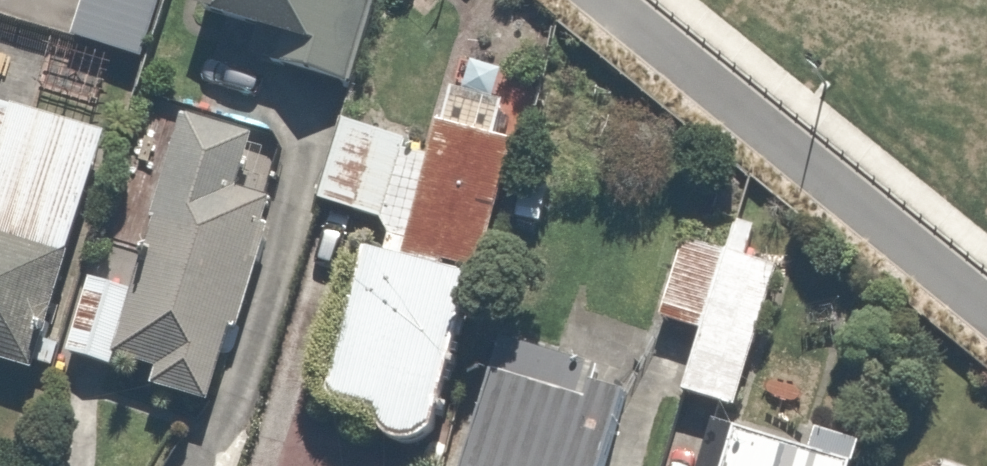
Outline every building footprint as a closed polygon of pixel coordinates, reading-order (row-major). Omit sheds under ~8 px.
[(55,26),(139,57),(161,0),(65,0),(55,26)] [(189,46),(346,92),(373,0),(202,0),(189,46)] [(10,99),(0,131),(0,372),(26,381),(106,130),(10,99)] [(422,144),(339,122),(318,201),(386,219),(378,248),(346,239),(329,300),(317,297),(302,351),(323,356),(310,404),(370,420),(366,433),(431,450),(515,134),(431,112),(422,144)] [(71,355),(116,366),(119,355),(151,363),(146,384),(204,398),(270,137),(177,113),(132,290),(90,280),(71,355)] [(550,174),(510,171),(506,219),(546,222),(550,174)] [(734,221),(724,251),(680,237),(652,321),(697,335),(680,388),(738,407),(792,240),(734,221)] [(623,374),(501,338),(463,465),(596,465),(623,374)] [(734,428),(722,465),(851,465),(734,428)]
